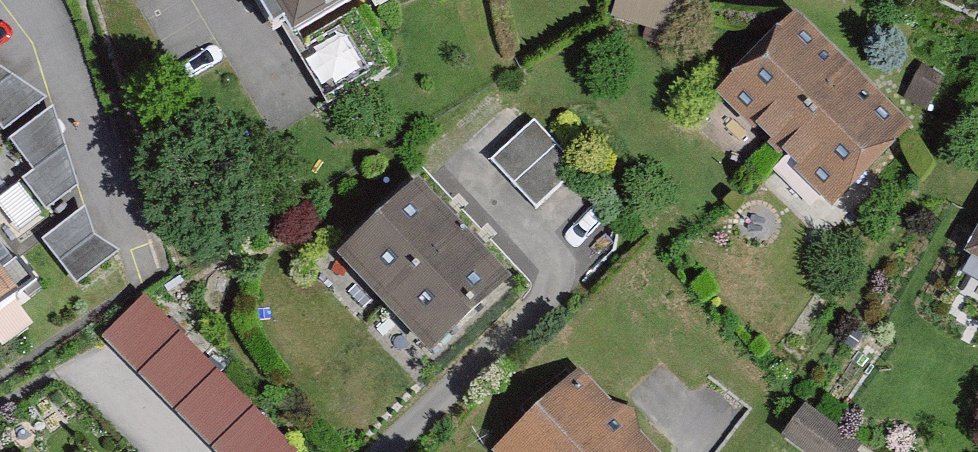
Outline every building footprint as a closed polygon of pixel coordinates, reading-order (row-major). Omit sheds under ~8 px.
[(325,27),(370,0),(309,0),(325,27)] [(619,9),(679,25),(690,0),(622,0),(619,9)] [(807,14),(739,84),(851,194),(919,124),(807,14)] [(367,247),(450,342),(521,280),(438,185),(367,247)] [(28,281),(0,246),(0,303),(28,281)] [(102,336),(217,451),(294,451),(297,449),(144,294),(102,336)] [(522,446),(529,451),(676,451),(596,372),(522,446)]
